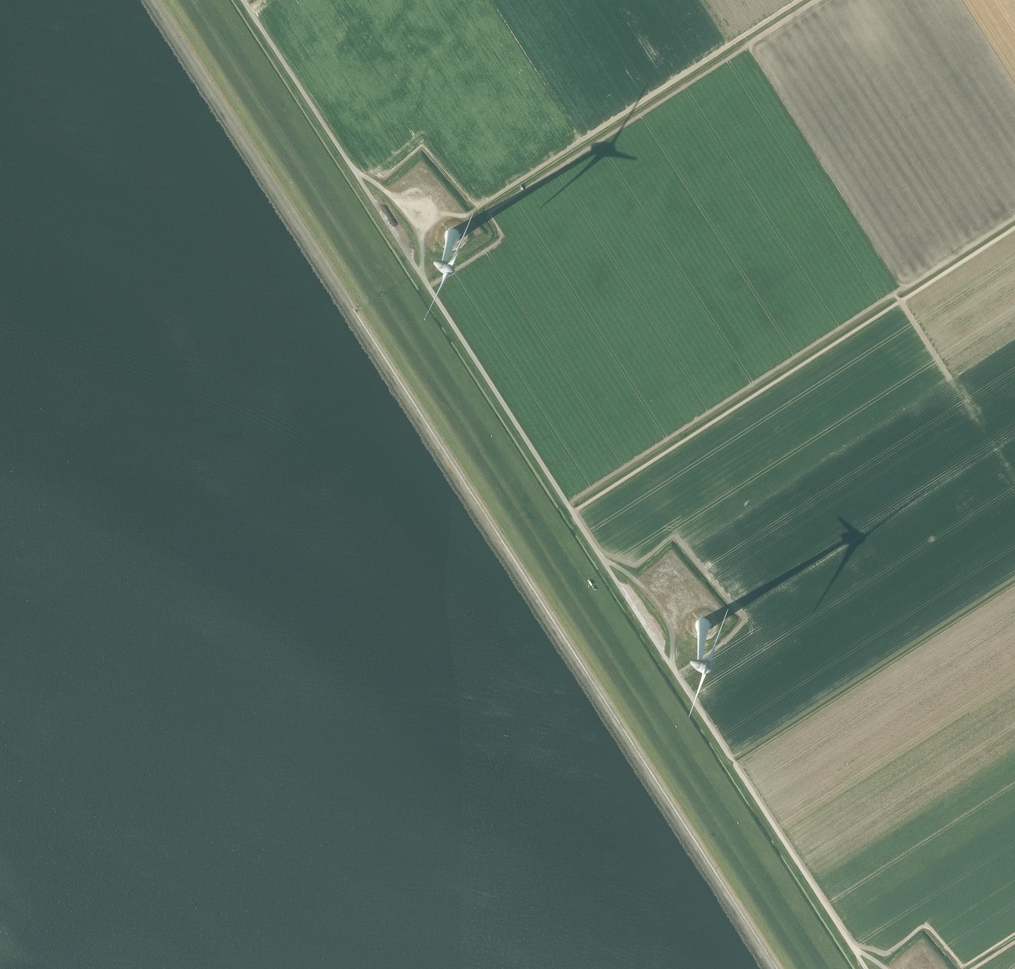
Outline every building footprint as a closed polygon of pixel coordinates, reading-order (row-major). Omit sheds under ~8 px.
[(445,233),(444,235),(444,237),(445,240),(447,242),(448,243),(451,244),(453,244),(455,244),(457,243),(459,241),(460,239),(461,237),(461,235),(460,233),(459,231),(457,229),(455,228),(452,228),(450,228),(448,229),(446,231),(445,233)] [(695,623),(695,625),(695,627),(696,630),(698,632),(700,633),(702,633),(704,633),(706,633),(708,632),(710,630),(711,628),(711,626),(711,624),(711,622),(709,620),(707,618),(705,617),(703,617),(700,618),(698,619),(696,620),(695,623)]
